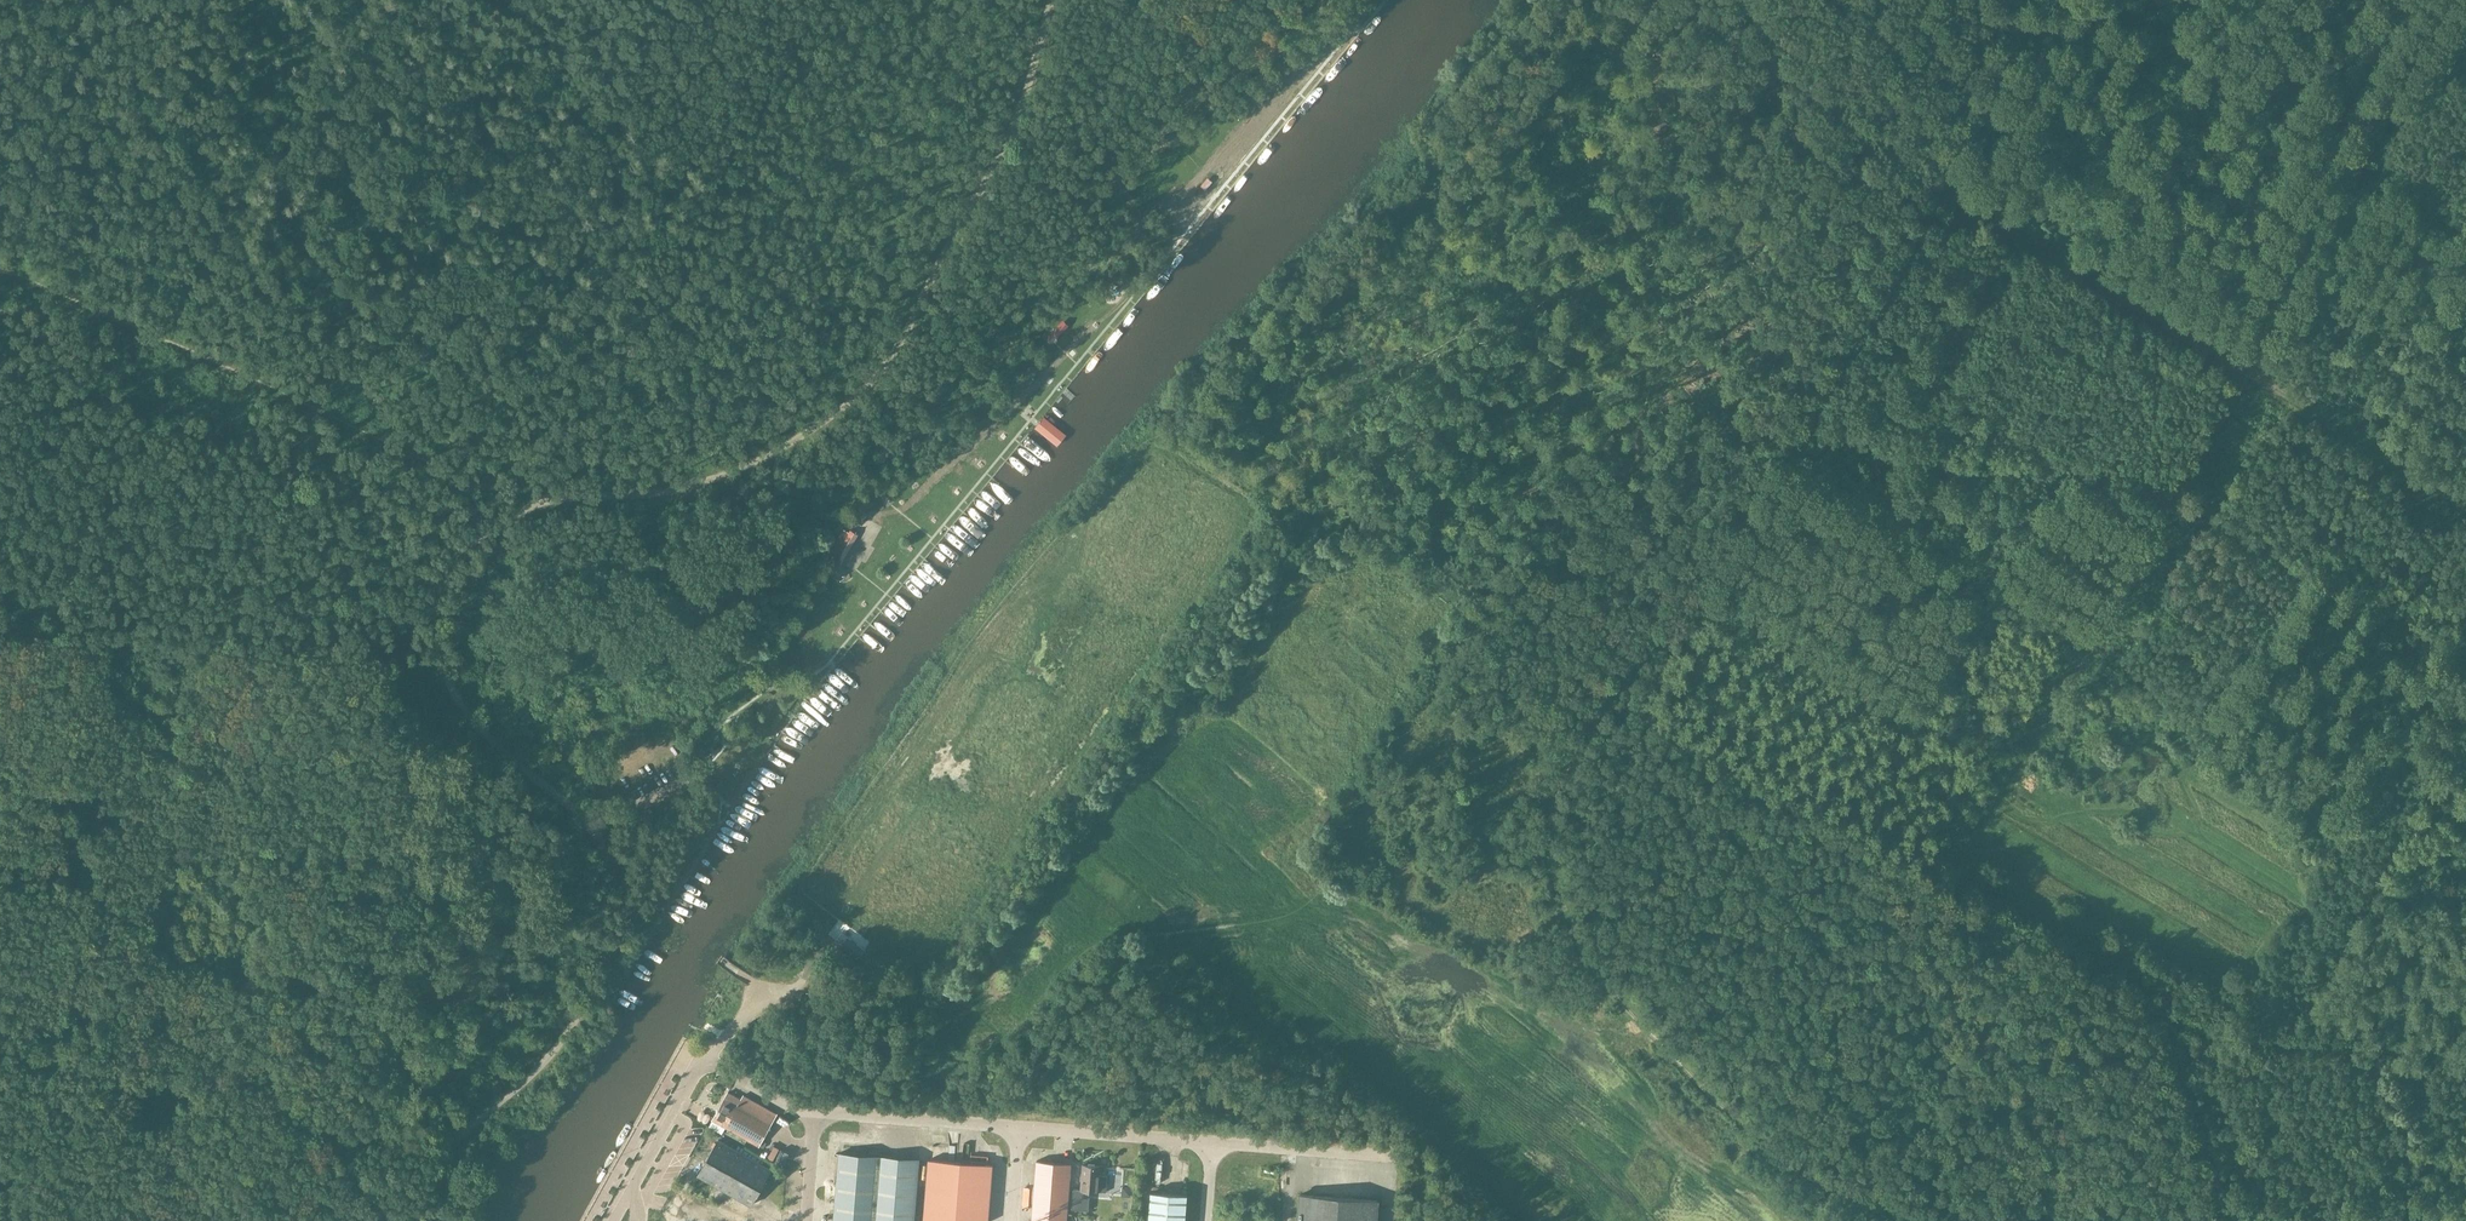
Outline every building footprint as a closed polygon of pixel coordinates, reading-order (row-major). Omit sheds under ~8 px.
[(1201,185),(1206,188),(1213,180),(1208,176),(1201,185)] [(1046,336),(1052,341),(1069,324),(1063,318),(1046,336)] [(841,559),(857,534),(851,531),(836,556),(841,559)] [(815,565),(808,559),(798,570),(805,576),(815,565)] [(707,747),(695,761),(701,767),(713,753),(707,747)] [(859,960),(865,951),(841,933),(835,942),(859,960)] [(775,1118),(740,1099),(728,1092),(709,1126),(722,1134),(726,1127),(728,1128),(725,1133),(744,1144),(747,1139),(760,1146),(775,1118)] [(718,1139),(699,1174),(698,1176),(751,1205),(771,1169),(718,1139)] [(919,1159),(839,1152),(834,1220),(914,1220),(919,1159)] [(928,1160),(923,1220),(988,1220),(992,1165),(928,1160)] [(1070,1164),(1036,1161),(1032,1220),(1066,1220),(1070,1164)] [(1107,1176),(1099,1175),(1100,1166),(1082,1165),(1080,1190),(1073,1189),(1071,1210),(1088,1211),(1089,1191),(1106,1193),(1107,1176)] [(1148,1220),(1184,1220),(1186,1195),(1150,1192),(1148,1220)] [(1376,1200),(1299,1195),(1297,1220),(1374,1220),(1376,1200)] [(766,1206),(758,1207),(760,1220),(768,1220),(766,1206)]
